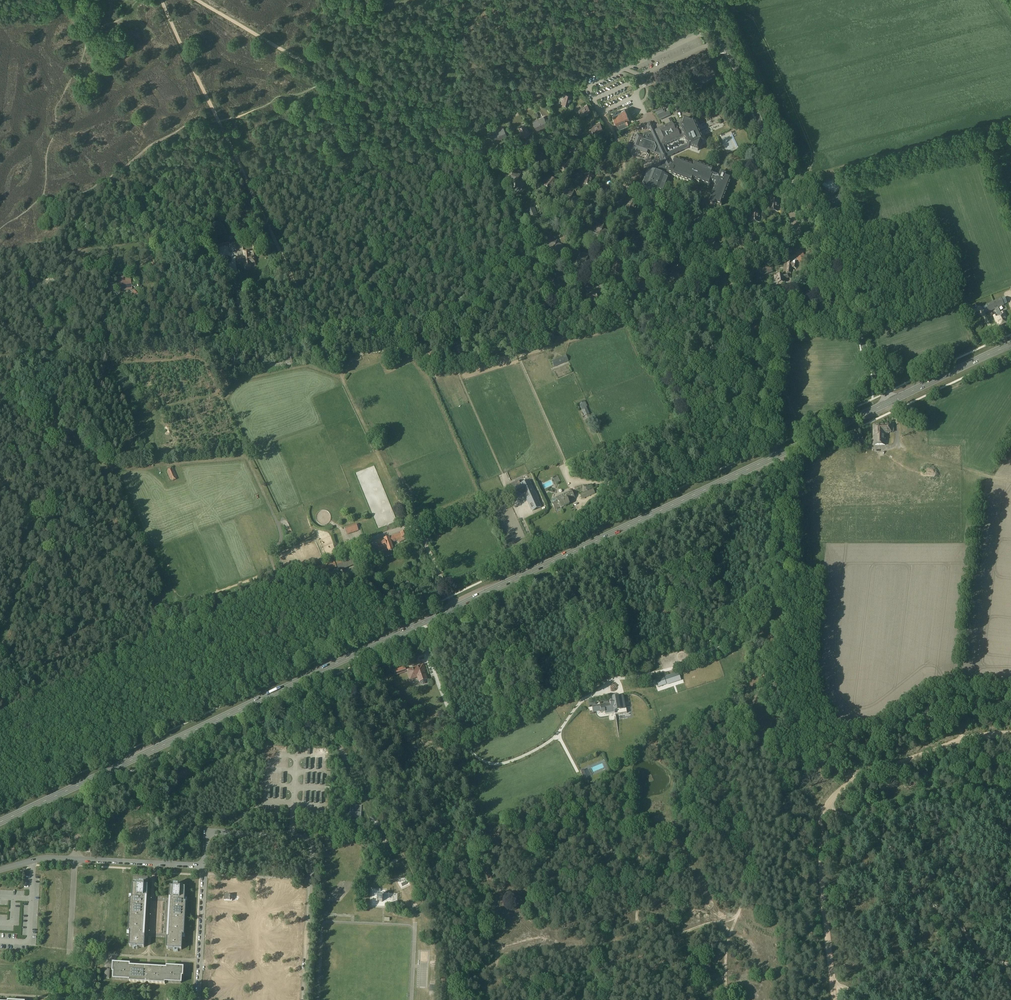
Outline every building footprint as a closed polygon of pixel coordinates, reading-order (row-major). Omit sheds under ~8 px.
[(706,79),(715,75),(712,68),(701,73),(701,72),(697,73),(700,79),(705,77),(706,79)] [(564,94),(562,104),(569,105),(571,95),(564,94)] [(587,105),(578,111),(582,117),(591,111),(587,105)] [(659,121),(671,116),(669,111),(665,113),(662,108),(655,112),(659,121)] [(622,111),(613,116),(619,130),(629,125),(628,123),(631,121),(625,109),(621,111),(622,111)] [(538,120),(542,127),(547,124),(544,117),(538,120)] [(654,130),(652,128),(653,127),(653,126),(651,127),(648,128),(649,129),(650,129),(651,132),(647,133),(646,134),(644,135),(644,136),(642,139),(641,139),(640,140),(640,141),(639,144),(638,147),(637,150),(640,151),(644,152),(647,153),(648,151),(651,152),(654,153),(660,155),(659,158),(659,159),(661,161),(661,162),(660,165),(656,173),(649,170),(645,180),(644,182),(643,185),(642,186),(642,187),(645,188),(648,189),(651,190),(651,191),(653,192),(653,191),(654,191),(657,193),(659,193),(662,194),(663,190),(664,189),(664,188),(664,187),(666,183),(668,178),(666,177),(668,173),(672,175),(672,176),(692,183),(694,179),(697,180),(696,181),(710,186),(711,182),(716,184),(709,201),(711,202),(710,203),(714,205),(715,205),(716,204),(721,206),(731,178),(727,176),(727,175),(725,174),(726,173),(720,172),(718,177),(715,176),(715,175),(712,174),(714,171),(694,163),(692,166),(674,159),(672,165),(670,164),(670,165),(669,164),(666,158),(667,158),(671,156),(673,155),(675,154),(676,154),(678,153),(677,153),(680,152),(682,151),(688,148),(689,148),(690,148),(693,149),(698,151),(700,145),(701,143),(702,142),(700,137),(699,135),(697,130),(695,127),(694,124),(693,121),(691,122),(683,119),(681,127),(679,128),(680,130),(682,134),(679,135),(676,128),(675,129),(672,122),(654,130)] [(533,122),(536,129),(542,127),(538,120),(533,122)] [(590,127),(593,134),(603,129),(600,123),(590,127)] [(518,127),(523,137),(529,134),(525,124),(518,127)] [(498,130),(501,137),(507,135),(503,128),(498,130)] [(492,133),(496,140),(501,137),(498,130),(492,133)] [(644,136),(644,135),(638,133),(632,148),(637,150),(638,147),(639,144),(640,141),(640,140),(641,139),(642,139),(644,136)] [(534,149),(538,155),(544,152),(546,150),(542,144),(534,149)] [(535,156),(539,163),(547,158),(544,152),(538,155),(535,156)] [(568,160),(561,168),(567,172),(573,164),(568,160)] [(513,172),(510,181),(516,184),(519,178),(520,175),(513,172)] [(586,174),(583,184),(590,186),(593,177),(586,174)] [(525,180),(519,178),(516,184),(515,187),(522,189),(525,180)] [(544,186),(550,190),(557,182),(551,178),(544,186)] [(602,187),(598,196),(605,199),(609,190),(602,187)] [(566,191),(562,200),(569,202),(571,196),(572,196),(573,193),(566,191)] [(572,196),(571,196),(569,202),(568,205),(575,208),(578,199),(572,196)] [(631,199),(626,208),(632,212),(637,203),(631,199)] [(771,200),(769,210),(777,211),(778,201),(771,200)] [(526,211),(528,217),(537,214),(534,208),(526,211)] [(644,210),(638,219),(644,223),(650,214),(644,210)] [(752,211),(751,221),(758,222),(759,212),(752,211)] [(537,214),(528,217),(531,222),(539,219),(537,214)] [(660,222),(663,227),(671,222),(667,217),(660,222)] [(671,222),(663,227),(667,232),(674,227),(671,222)] [(593,232),(599,235),(600,235),(602,229),(603,226),(596,223),(593,232)] [(693,227),(688,237),(695,240),(700,231),(693,227)] [(609,231),(602,229),(600,235),(599,235),(598,238),(605,240),(609,231)] [(705,246),(712,249),(714,243),(715,240),(709,237),(705,246)] [(546,247),(553,249),(556,243),(557,240),(550,238),(546,247)] [(630,245),(634,250),(641,244),(638,239),(635,240),(630,245)] [(774,239),(772,249),(780,250),(781,240),(774,239)] [(562,246),(556,243),(553,249),(552,252),(559,255),(562,246)] [(721,245),(714,243),(712,249),(711,252),(718,254),(721,245)] [(753,243),(752,254),(759,255),(760,244),(753,243)] [(641,244),(634,250),(638,255),(646,249),(641,244)] [(251,267),(251,265),(251,263),(255,263),(255,256),(250,256),(250,250),(246,251),(246,257),(237,258),(238,263),(244,262),(245,266),(245,267),(245,268),(246,269),(247,270),(248,270),(250,270),(251,270),(251,269),(251,268),(251,267)] [(737,252),(736,263),(743,263),(744,253),(737,252)] [(581,254),(578,263),(584,265),(587,259),(588,257),(581,254)] [(587,259),(584,265),(583,268),(590,271),(593,262),(587,259)] [(792,262),(787,262),(786,273),(791,273),(791,267),(797,268),(797,262),(792,261),(792,262)] [(615,262),(612,271),(618,274),(622,264),(615,262)] [(757,269),(759,274),(771,269),(769,264),(757,269)] [(671,277),(677,279),(680,273),(681,271),(674,268),(671,277)] [(686,276),(680,273),(677,279),(676,282),(683,285),(686,276)] [(636,274),(633,283),(640,285),(642,279),(643,276),(636,274)] [(789,278),(789,274),(774,276),(775,280),(777,280),(777,284),(784,283),(783,279),(789,278)] [(130,276),(121,277),(122,289),(132,287),(130,276)] [(562,277),(553,281),(556,287),(565,283),(562,277)] [(719,282),(720,289),(722,289),(722,291),(729,291),(729,287),(732,287),(732,285),(737,285),(736,277),(731,278),(731,281),(729,281),(722,281),(722,282),(719,282)] [(642,279),(640,285),(639,288),(645,290),(649,281),(642,279)] [(565,283),(556,287),(559,293),(567,288),(565,283)] [(994,302),(1004,324),(1009,322),(1004,311),(1001,313),(1000,313),(1000,312),(998,307),(1004,305),(1004,304),(1007,303),(1005,298),(1002,299),(1001,299),(994,302)] [(987,306),(984,307),(986,312),(989,310),(989,311),(995,309),(997,313),(997,314),(998,314),(997,315),(997,314),(994,316),(999,327),(1004,324),(994,302),(987,305),(987,306)] [(965,308),(969,316),(975,314),(972,309),(973,308),(972,305),(965,308)] [(550,329),(545,338),(551,341),(555,332),(550,329)] [(458,342),(453,344),(456,352),(461,350),(458,342)] [(585,416),(589,414),(584,403),(580,404),(585,416)] [(885,445),(885,433),(889,433),(889,432),(893,432),(893,425),(883,425),(873,426),(873,445),(885,445)] [(176,479),(177,477),(174,469),(171,468),(168,469),(167,472),(170,480),(173,481),(176,479)] [(534,492),(529,480),(519,485),(517,481),(507,486),(509,490),(518,486),(522,495),(525,494),(532,511),(541,507),(537,499),(538,499),(535,492),(534,492)] [(593,489),(588,491),(580,495),(582,499),(595,494),(593,489)] [(552,503),(555,510),(561,507),(561,508),(569,504),(568,501),(574,498),(571,491),(561,496),(562,499),(558,501),(557,501),(552,503)] [(347,535),(358,531),(356,523),(345,527),(347,535)] [(376,564),(387,560),(386,557),(395,554),(393,550),(391,543),(402,539),(403,541),(408,539),(406,532),(384,539),(364,545),(369,560),(375,558),(376,564)] [(356,553),(335,560),(339,571),(360,563),(356,553)] [(333,561),(315,569),(317,575),(320,574),(336,567),(334,563),(333,561)] [(371,578),(375,576),(372,569),(362,573),(364,578),(370,576),(371,578)] [(364,583),(360,573),(342,580),(347,590),(364,583)] [(423,665),(416,667),(407,670),(410,681),(418,678),(419,683),(421,682),(421,684),(423,685),(426,684),(427,682),(426,680),(427,680),(424,671),(425,670),(423,665)] [(592,707),(593,712),(601,711),(602,713),(605,712),(605,714),(615,712),(614,711),(625,709),(623,695),(613,697),(613,698),(612,698),(613,702),(610,702),(610,704),(592,707)] [(583,771),(575,774),(585,795),(592,791),(583,771)] [(362,805),(351,805),(350,821),(361,821),(362,805)] [(130,899),(128,932),(130,932),(129,946),(144,947),(145,936),(144,936),(146,896),(147,897),(148,885),(144,885),(144,883),(140,882),(139,885),(133,884),(132,899),(130,899)] [(179,885),(174,885),(174,887),(170,887),(169,898),(171,898),(169,937),(167,937),(166,949),(182,950),(183,935),(184,935),(186,902),(185,902),(185,888),(179,887),(179,885)] [(151,967),(147,967),(135,966),(133,966),(132,966),(130,966),(130,964),(119,963),(116,963),(114,963),(113,966),(113,970),(113,972),(114,972),(114,979),(130,980),(130,982),(165,984),(165,982),(182,983),(182,976),(183,976),(183,975),(184,970),(184,967),(181,967),(179,967),(167,966),(167,968),(165,968),(162,968),(151,967)]
